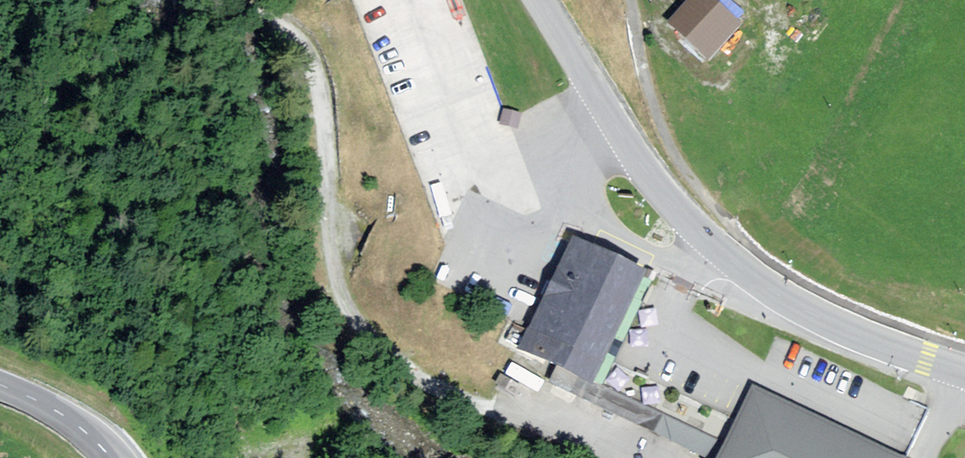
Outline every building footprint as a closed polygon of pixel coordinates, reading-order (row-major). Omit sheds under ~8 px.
[(717,0),(687,0),(667,22),(709,59),(742,22),(717,0)] [(646,271),(573,236),(519,349),(592,384),(646,271)] [(751,385),(723,444),(717,457),(907,457),(751,385)]
